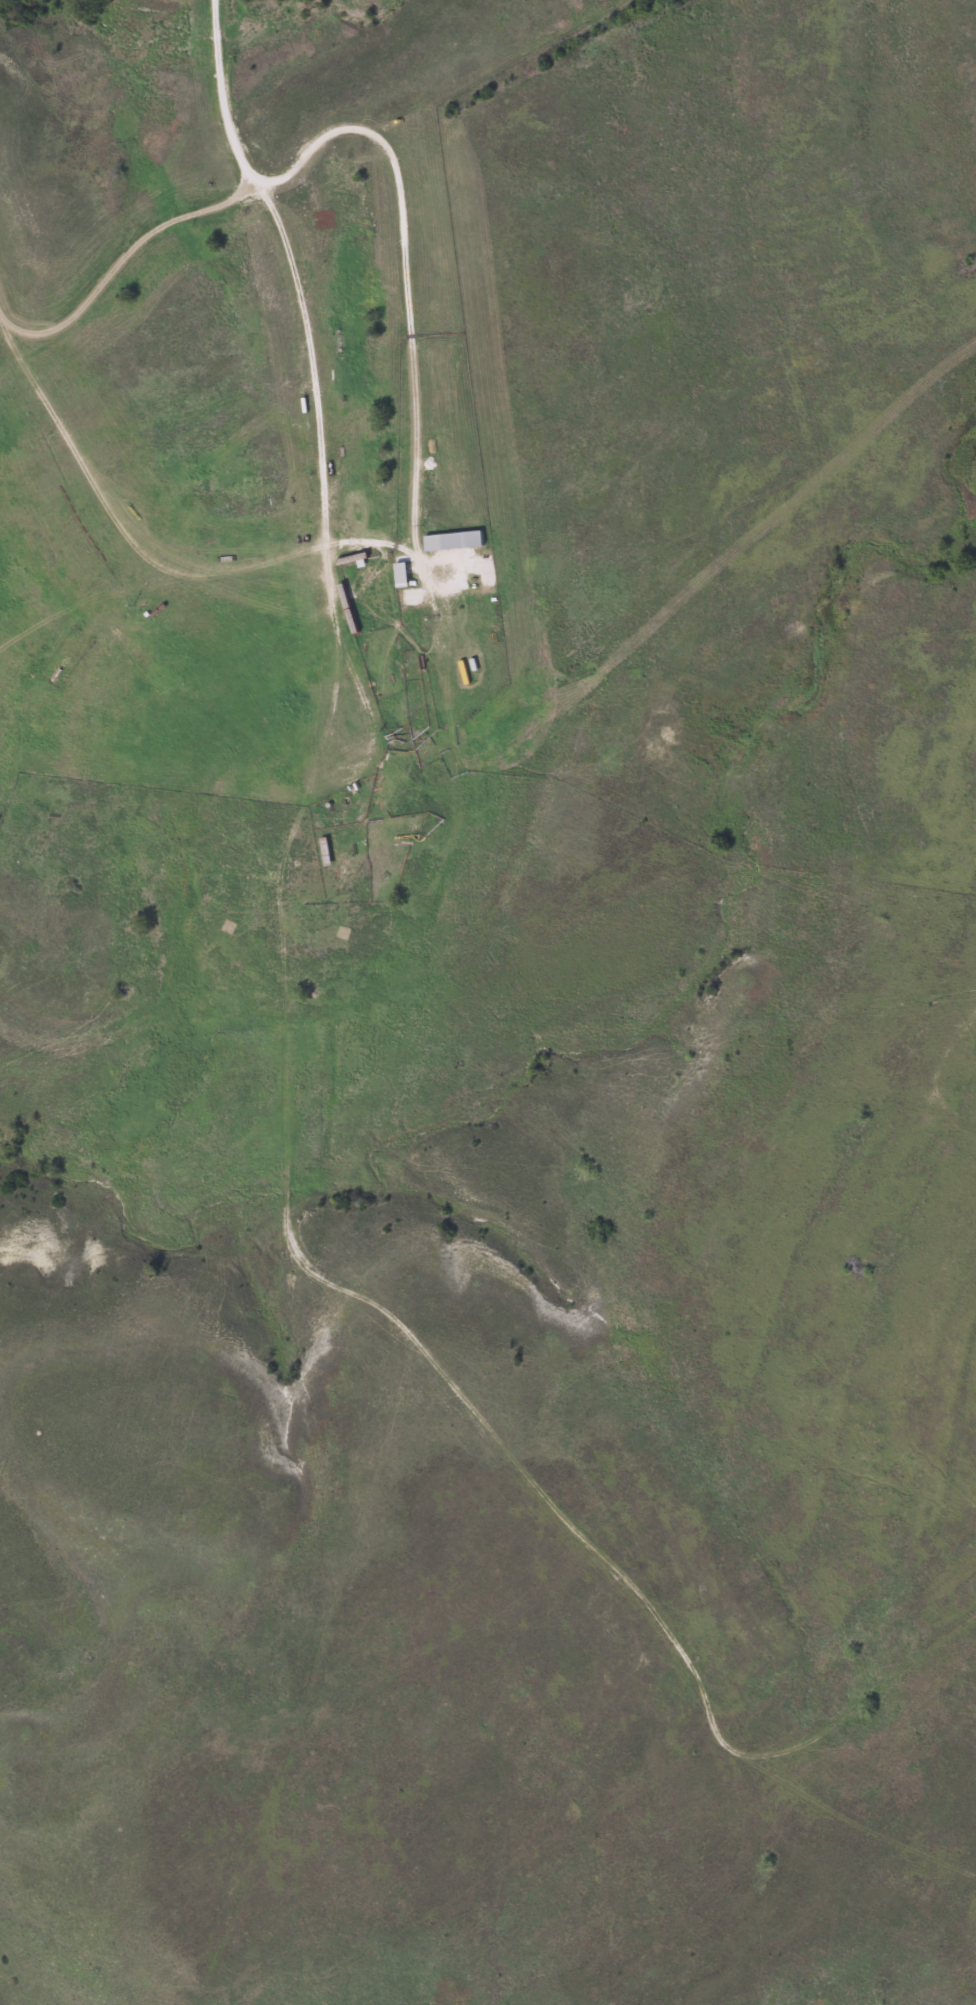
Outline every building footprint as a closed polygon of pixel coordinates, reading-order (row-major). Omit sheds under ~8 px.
[(478,531),(479,548),(422,553),(420,536),(478,531)] [(402,564),(402,588),(392,588),(392,564),(402,564)] [(320,866),(316,841),(323,840),(327,865),(320,866)]
